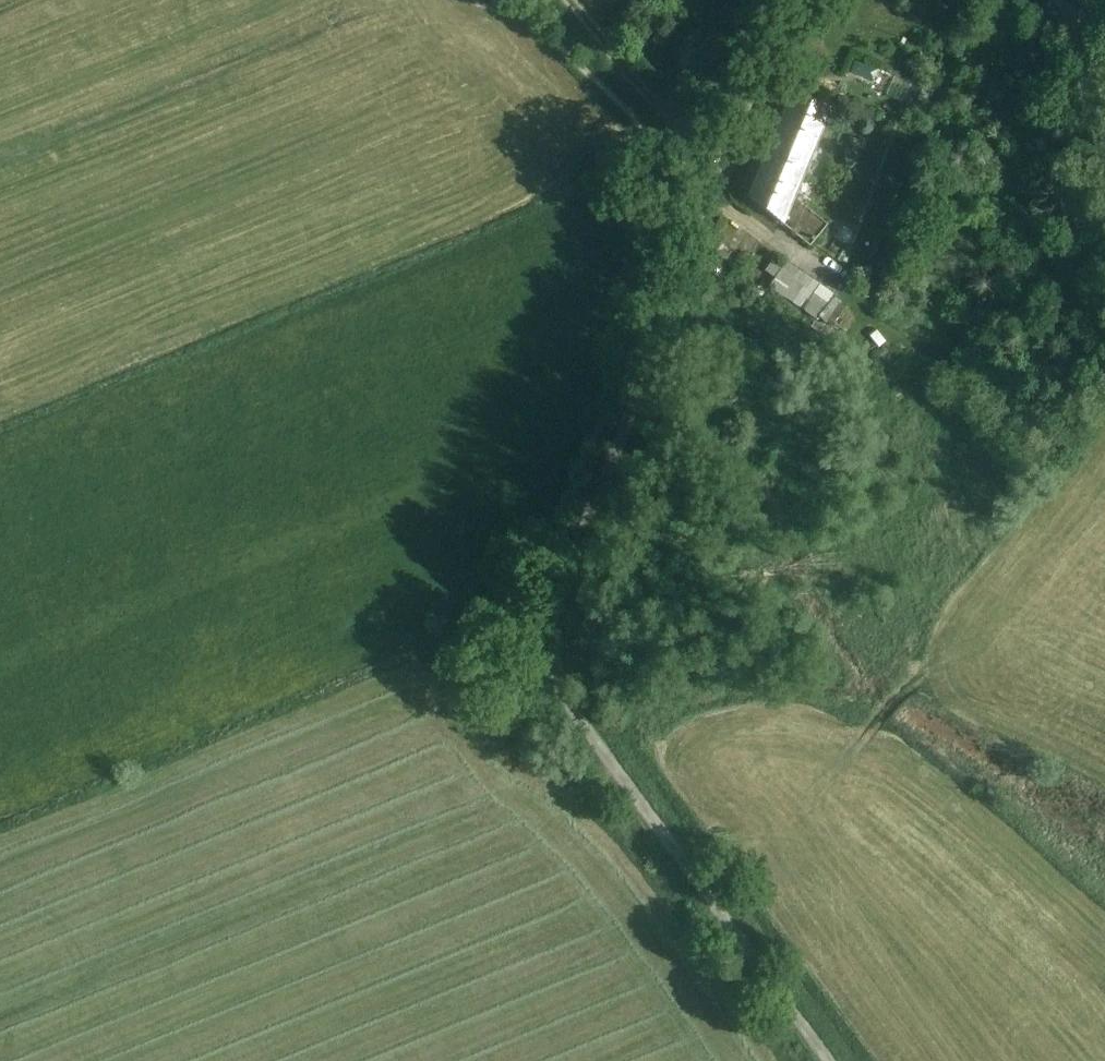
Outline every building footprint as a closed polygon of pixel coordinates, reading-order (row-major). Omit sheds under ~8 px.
[(832,109),(795,94),(752,200),(783,225),(794,199),(832,109)] [(828,226),(794,199),(783,225),(811,248),(828,226)] [(811,279),(788,264),(772,288),(796,303),(811,279)] [(819,284),(811,279),(796,303),(804,308),(819,284)] [(845,301),(819,284),(804,308),(830,325),(845,301)]
